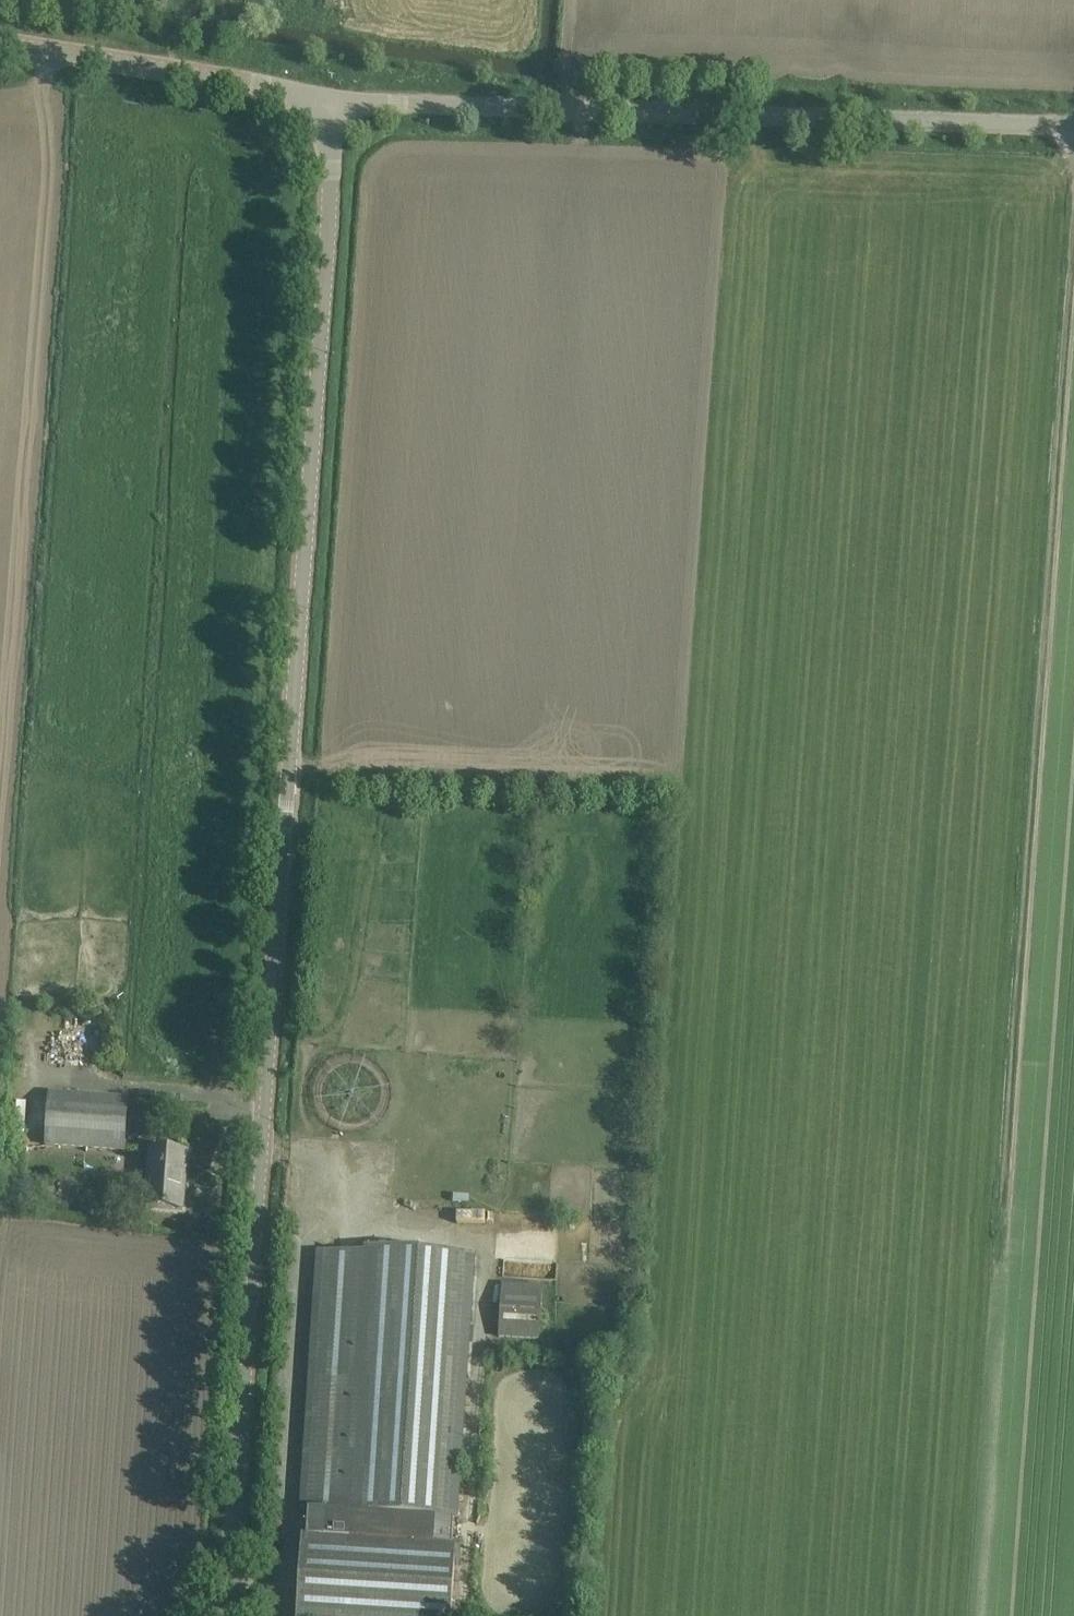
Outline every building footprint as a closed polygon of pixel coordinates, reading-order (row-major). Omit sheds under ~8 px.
[(126,1096),(49,1091),(46,1144),(123,1149),(126,1096)] [(187,1153),(149,1150),(145,1207),(182,1210),(187,1153)] [(365,1250),(365,1255),(322,1252),(305,1511),(308,1512),(306,1538),(303,1537),(298,1615),(451,1615),(456,1547),(452,1547),(454,1521),(457,1521),(460,1477),(475,1262),(432,1259),(433,1255),(402,1251),(365,1250)] [(502,1283),(498,1338),(540,1340),(543,1286),(502,1283)]
